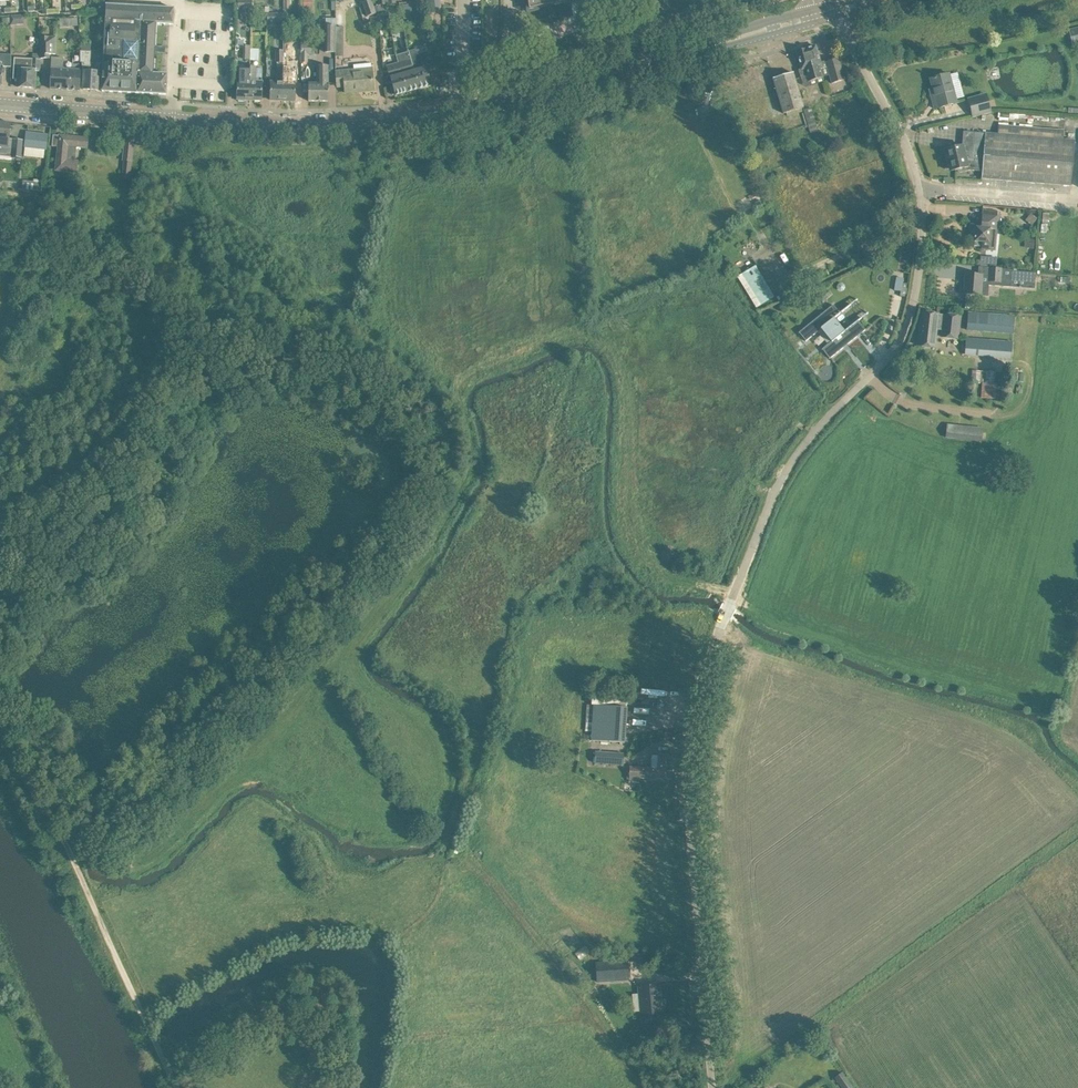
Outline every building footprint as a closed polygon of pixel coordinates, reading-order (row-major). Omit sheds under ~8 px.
[(312,0),(303,0),(303,8),(312,8),(312,0)] [(375,14),(371,0),(370,0),(362,3),(367,16),(375,14)] [(528,9),(550,6),(571,2),(571,0),(527,0),(528,9)] [(421,3),(401,6),(403,20),(423,17),(421,3)] [(174,9),(106,5),(106,10),(101,91),(166,95),(167,74),(153,74),(156,23),(173,24),(174,9)] [(24,15),(11,16),(11,25),(25,24),(24,15)] [(328,35),(325,35),(325,52),(335,52),(335,41),(335,27),(335,26),(328,26),(328,35)] [(343,41),(343,27),(335,27),(335,41),(343,41)] [(1072,44),(1077,42),(1077,27),(1069,29),(1072,44)] [(40,38),(40,54),(40,56),(40,58),(49,59),(50,55),(55,55),(55,38),(40,38)] [(815,46),(796,52),(801,69),(805,82),(822,77),(820,69),(822,68),(820,63),(815,46)] [(259,59),(260,48),(246,48),(246,58),(259,59)] [(271,82),(271,89),(270,100),(282,100),(283,62),(284,50),(275,50),(275,62),(277,62),(277,67),(278,67),(278,83),(271,82)] [(410,59),(418,89),(431,85),(428,74),(430,73),(431,73),(429,67),(432,66),(429,53),(416,56),(414,51),(409,52),(408,50),(407,50),(410,59)] [(84,72),(84,78),(83,89),(98,90),(99,73),(100,73),(100,63),(91,62),(90,51),(80,51),(80,62),(82,62),(81,72),(84,72)] [(2,86),(3,66),(11,67),(11,54),(0,54),(0,86),(2,86)] [(18,87),(35,88),(36,71),(40,71),(40,56),(40,54),(33,54),(32,60),(28,59),(28,64),(15,63),(14,79),(18,79),(18,87)] [(50,89),(68,90),(69,80),(70,80),(71,71),(63,70),(63,58),(52,58),(51,70),(52,70),(50,89)] [(838,58),(820,63),(822,68),(826,67),(831,83),(844,80),(838,58)] [(397,63),(406,92),(418,89),(410,59),(397,63)] [(289,62),(283,62),(282,100),(295,101),(295,83),(295,71),(289,70),(289,62)] [(386,66),(390,77),(392,86),(390,87),(392,95),(395,94),(395,95),(406,92),(397,63),(386,66)] [(68,90),(79,91),(80,71),(79,65),(72,64),(72,71),(71,71),(70,80),(69,80),(68,90)] [(317,65),(317,83),(308,83),(308,101),(328,101),(329,83),(328,83),(328,66),(317,65)] [(244,99),(249,99),(250,66),(245,66),(245,67),(237,67),(237,82),(237,99),(238,99),(238,101),(244,101),(244,99)] [(256,66),(250,66),(249,99),(261,100),(262,82),(255,82),(256,66)] [(345,93),(346,93),(373,90),(371,69),(336,72),(337,86),(345,86),(345,93)] [(773,78),(776,89),(783,113),(803,107),(793,73),(773,78)] [(948,74),(941,76),(930,79),(935,96),(931,97),(934,109),(956,103),(948,74)] [(985,94),(968,99),(970,105),(973,116),(990,111),(987,101),(985,94)] [(804,109),(803,110),(803,111),(804,113),(807,125),(810,133),(817,130),(810,107),(804,109)] [(8,148),(8,140),(9,140),(10,124),(0,122),(0,147),(8,148)] [(997,134),(974,132),(963,131),(962,146),(945,150),(949,168),(947,168),(949,169),(950,171),(958,169),(982,171),(981,178),(1071,186),(1075,141),(1063,140),(1064,130),(998,125),(997,134)] [(26,132),(24,147),(46,150),(48,134),(26,132)] [(53,135),(52,146),(59,147),(56,170),(77,172),(78,162),(74,162),(75,155),(74,155),(75,146),(87,147),(88,139),(53,135)] [(129,180),(131,161),(134,138),(126,137),(121,179),(129,180)] [(13,140),(11,158),(22,159),(23,141),(13,140)] [(21,189),(41,191),(42,180),(34,179),(33,182),(22,181),(21,189)] [(970,227),(969,235),(975,236),(974,246),(981,246),(981,248),(988,249),(996,249),(997,230),(998,230),(999,220),(1000,211),(982,210),(981,224),(981,228),(970,227)] [(774,297),(755,266),(737,277),(756,307),(774,297)] [(964,294),(975,295),(988,295),(989,281),(1013,283),(1014,269),(989,267),(988,276),(981,275),(966,274),(964,294)] [(795,294),(812,283),(806,275),(789,285),(795,294)] [(897,277),(894,290),(900,291),(899,296),(905,297),(907,284),(903,283),(904,278),(897,277)] [(829,358),(865,329),(864,329),(857,321),(862,318),(861,317),(843,331),(833,319),(840,313),(839,312),(838,313),(832,306),(833,305),(833,304),(798,332),(799,333),(800,332),(806,339),(805,340),(805,341),(821,328),(832,341),(821,349),(822,349),(823,349),(829,357),(829,358)] [(943,330),(942,337),(957,339),(959,316),(922,312),(918,345),(933,347),(936,329),(943,330)] [(968,313),(966,328),(1014,332),(1015,316),(968,313)] [(966,338),(964,354),(1011,357),(1012,353),(1013,342),(1012,342),(966,338)] [(982,383),(981,399),(996,400),(997,384),(994,383),(994,371),(972,370),(971,382),(982,383)] [(981,428),(948,426),(947,437),(980,439),(981,428)] [(627,707),(616,707),(587,705),(585,731),(592,731),(591,740),(625,743),(627,707)] [(595,751),(594,763),(623,766),(624,754),(595,751)] [(639,783),(640,778),(672,780),(674,755),(658,754),(657,769),(629,767),(629,782),(639,783)] [(629,979),(627,962),(594,964),(595,981),(629,979)] [(642,1021),(648,1020),(659,1019),(658,1001),(660,1000),(659,985),(639,987),(642,1021)] [(842,1071),(833,1076),(841,1087),(855,1087),(854,1086),(853,1087),(842,1071)]
